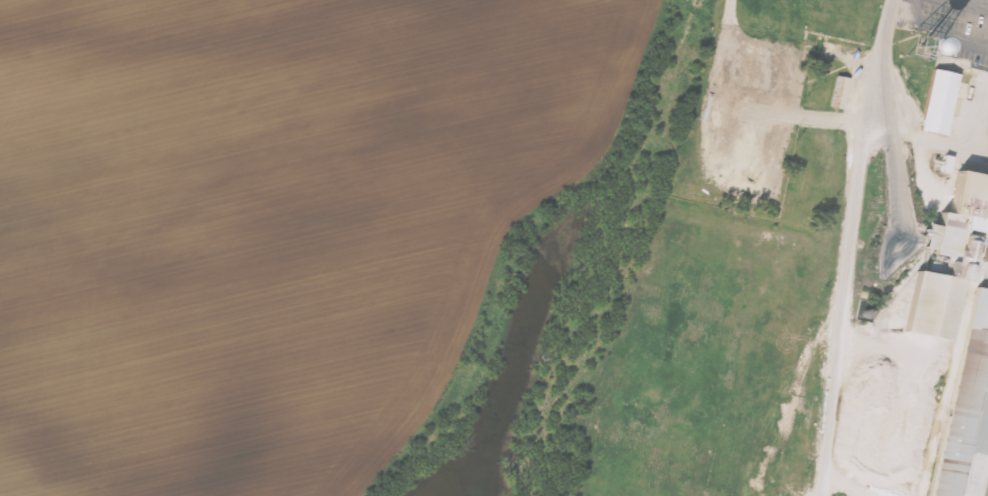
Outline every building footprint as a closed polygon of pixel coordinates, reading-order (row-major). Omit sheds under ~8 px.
[(919,130),(945,136),(958,74),(932,68),(919,130)] [(848,78),(835,75),(828,107),(841,110),(848,78)] [(965,174),(921,236),(942,279),(914,272),(898,332),(940,343),(967,240),(987,254),(987,180),(965,174)] [(982,289),(927,495),(980,495),(987,467),(987,291),(982,289)]
